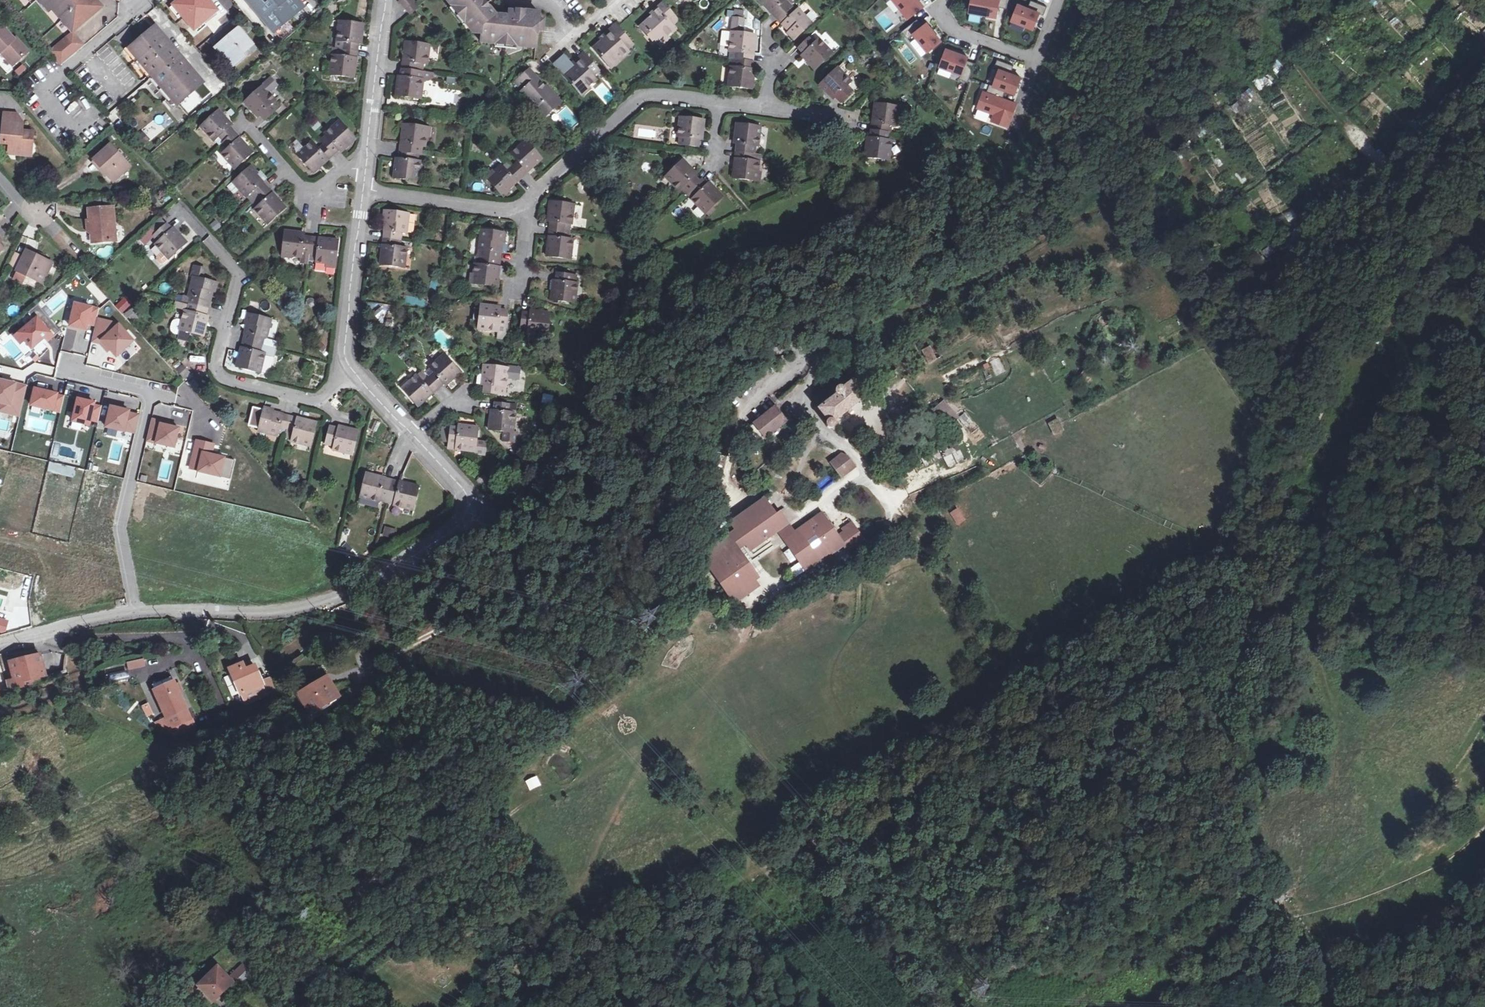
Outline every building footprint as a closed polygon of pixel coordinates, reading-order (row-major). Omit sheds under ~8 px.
[(49,12),(55,7),(65,19),(63,20),(74,32),(102,8),(95,0),(39,0),(49,12)] [(250,21),(256,17),(244,0),(236,0),(250,21)] [(275,32),(303,8),(297,0),(248,0),(275,32)] [(411,15),(418,8),(410,0),(402,0),(400,3),(411,15)] [(450,8),(453,6),(466,22),(463,24),(472,35),(482,36),(481,44),(494,45),(494,42),(516,44),(515,47),(535,49),(537,32),(539,21),(539,14),(525,12),(525,8),(517,7),(516,9),(509,9),(508,18),(495,17),(484,3),(488,0),(444,0),(450,8)] [(777,18),(791,5),(786,0),(760,0),(765,5),(767,3),(774,10),(771,12),(777,18)] [(894,0),(892,0),(888,4),(896,13),(901,9),(894,0)] [(918,0),(894,0),(901,9),(909,19),(924,7),(918,0)] [(998,8),(1007,9),(1008,0),(972,0),(970,13),(996,17),(998,8)] [(1401,0),(1390,0),(1386,4),(1407,22),(1413,15),(1399,2),(1401,0)] [(1033,30),(1039,15),(1044,16),(1047,8),(1032,2),(1029,10),(1019,6),(1012,21),(1026,27),(1033,30)] [(647,33),(656,43),(664,35),(667,38),(675,30),(671,26),(678,20),(663,3),(656,9),(658,11),(640,28),(646,35),(647,33)] [(767,3),(765,5),(771,12),(774,10),(767,3)] [(788,33),(795,39),(810,25),(804,18),(806,16),(798,8),(796,10),(791,5),(777,18),(783,24),(784,23),(791,30),(790,31),(788,33)] [(453,6),(450,8),(448,9),(461,27),(463,24),(466,22),(453,6)] [(1284,14),(1294,24),(1299,19),(1289,9),(1284,14)] [(804,18),(810,25),(812,23),(806,16),(804,18)] [(718,18),(707,31),(713,36),(724,23),(718,18)] [(753,62),(753,54),(751,54),(752,45),(754,45),(755,35),(742,33),(744,20),(733,18),(732,32),(734,32),(732,42),(731,42),(729,52),(730,52),(741,53),(740,60),(753,62)] [(908,40),(914,36),(917,39),(927,53),(941,42),(927,25),(923,28),(917,20),(902,33),(908,40)] [(1026,27),(1012,21),(1010,27),(1024,33),(1026,27)] [(344,42),(343,50),(357,52),(358,43),(359,33),(363,33),(364,24),(342,22),(341,31),(338,30),(337,41),(344,42)] [(784,23),(783,24),(790,31),(791,30),(784,23)] [(618,27),(616,25),(609,31),(611,34),(602,42),(593,50),(607,65),(612,60),(614,61),(619,61),(629,52),(628,50),(634,45),(618,27)] [(2,52),(15,66),(29,53),(16,39),(14,41),(1,27),(0,28),(0,54),(2,52)] [(156,28),(131,49),(177,106),(204,85),(156,28)] [(240,29),(216,49),(224,59),(227,57),(235,67),(248,56),(256,49),(254,46),(240,29)] [(611,34),(609,31),(599,40),(602,42),(611,34)] [(74,32),(49,52),(61,66),(86,45),(74,32)] [(664,35),(656,43),(660,47),(668,40),(667,38),(664,35)] [(809,62),(816,70),(831,55),(824,47),(826,46),(819,39),(814,44),(809,38),(799,48),(804,53),(811,60),(809,62)] [(927,53),(917,39),(911,44),(921,58),(927,53)] [(337,41),(336,49),(343,50),(344,42),(337,41)] [(397,87),(396,97),(417,99),(420,100),(422,89),(420,89),(422,79),(422,77),(431,78),(432,72),(423,71),(416,70),(417,63),(424,64),(427,64),(428,55),(426,54),(427,45),(406,42),(404,52),(408,52),(406,62),(403,61),(401,77),(400,87),(397,87)] [(494,42),(494,45),(494,48),(515,50),(515,47),(516,44),(494,42)] [(824,47),(831,55),(833,53),(826,46),(824,47)] [(334,49),(333,56),(343,57),(343,50),(336,49),(334,49)] [(334,65),(333,75),(354,78),(355,68),(352,67),(353,59),(356,59),(357,52),(343,50),(343,57),(333,56),(332,65),(334,65)] [(952,72),(961,75),(959,80),(968,83),(975,65),(967,62),(968,58),(947,50),(940,67),(952,72)] [(0,54),(12,68),(15,66),(2,52),(0,54)] [(811,60),(804,53),(802,55),(809,62),(811,60)] [(584,54),(578,60),(581,64),(575,70),(571,66),(565,59),(555,69),(568,84),(569,83),(578,93),(586,85),(588,87),(597,80),(593,76),(596,73),(599,77),(602,75),(599,71),(584,54)] [(555,69),(565,59),(563,56),(552,66),(555,69)] [(581,64),(578,60),(571,66),(575,70),(581,64)] [(612,60),(607,65),(611,69),(619,61),(614,61),(612,60)] [(753,62),(740,60),(735,60),(734,67),(731,67),(730,77),(733,77),(732,87),(753,90),(754,80),(751,80),(752,70),(753,62)] [(1279,60),(1270,67),(1276,76),(1286,70),(1279,60)] [(994,87),(1006,91),(1015,95),(1021,79),(1012,75),(1011,75),(1014,67),(998,61),(995,69),(1000,71),(994,87)] [(424,64),(417,63),(416,70),(423,71),(424,64)] [(949,79),(952,72),(940,67),(938,74),(949,79)] [(841,77),(843,76),(836,68),(835,70),(841,77)] [(836,96),(841,102),(852,91),(847,86),(850,83),(843,76),(841,77),(835,70),(820,84),(826,92),(829,89),(836,96)] [(520,93),(536,111),(540,108),(547,116),(561,104),(553,95),(552,96),(529,71),(515,83),(522,91),(520,93)] [(1253,81),(1260,93),(1272,85),(1264,74),(1253,81)] [(268,96),(270,94),(269,94),(277,86),(271,79),(261,88),(268,96)] [(586,85),(578,93),(582,97),(590,89),(588,87),(586,85)] [(990,85),(987,94),(984,93),(978,108),(997,115),(994,123),(1008,128),(1011,120),(1016,105),(1002,100),(1006,91),(994,87),(990,85)] [(261,88),(245,102),(252,109),(254,107),(261,114),(266,120),(275,112),(270,106),(276,101),(270,94),(268,96),(261,88)] [(829,89),(826,92),(833,99),(836,96),(829,89)] [(270,106),(275,112),(281,107),(276,101),(270,106)] [(867,149),(866,158),(887,160),(888,150),(891,151),(892,141),(886,141),(887,133),(890,133),(891,125),(897,126),(898,116),(910,118),(911,108),(876,104),(874,113),(878,114),(877,124),(873,123),(871,139),(870,149),(867,149)] [(254,107),(252,109),(258,117),(261,114),(254,107)] [(540,108),(536,111),(543,119),(547,116),(540,108)] [(3,111),(1,142),(9,143),(9,148),(19,149),(19,154),(30,155),(31,131),(22,130),(22,122),(16,121),(17,113),(3,111)] [(231,160),(238,168),(253,154),(246,146),(244,148),(238,141),(240,139),(230,128),(223,120),(226,118),(219,111),(204,124),(210,132),(208,134),(215,141),(221,136),(226,142),(224,144),(228,150),(223,155),(229,162),(231,160)] [(223,120),(230,128),(232,125),(226,118),(223,120)] [(681,137),(680,144),(697,147),(698,140),(700,130),(703,130),(705,120),(684,118),(683,127),(680,127),(679,137),(681,137)] [(299,157),(313,173),(320,166),(319,164),(325,158),(328,160),(340,149),(347,143),(349,145),(356,139),(342,123),(335,129),(333,127),(326,134),(328,136),(321,141),(324,145),(319,150),(312,143),(305,148),(307,150),(299,157)] [(210,132),(204,124),(201,126),(208,134),(210,132)] [(395,168),(393,179),(415,181),(416,171),(418,171),(419,162),(416,161),(413,161),(414,152),(415,145),(425,146),(426,137),(430,137),(431,128),(404,124),(402,134),(406,135),(404,144),(401,143),(399,159),(398,169),(395,168)] [(737,144),(737,151),(753,153),(754,146),(758,146),(759,136),(757,136),(758,126),(737,124),(736,134),(738,134),(737,144)] [(136,138),(142,146),(150,140),(144,132),(136,138)] [(244,148),(246,146),(240,139),(238,141),(244,148)] [(297,140),(289,147),(295,154),(304,148),(297,140)] [(520,149),(528,142),(527,141),(519,148),(520,149)] [(492,172),(485,178),(503,197),(510,190),(509,189),(508,188),(516,181),(517,182),(527,172),(526,170),(533,163),(535,166),(543,158),(528,142),(520,149),(519,148),(512,154),(519,162),(507,172),(502,166),(494,174),(492,172)] [(347,143),(340,149),(342,152),(349,145),(347,143)] [(110,144),(94,158),(114,180),(130,165),(110,144)] [(307,150),(305,148),(298,155),(299,157),(307,150)] [(734,168),(734,178),(755,180),(756,171),(759,171),(760,161),(752,161),(753,153),(737,151),(736,159),(739,159),(738,169),(734,168)] [(319,164),(320,166),(328,160),(325,158),(319,164)] [(701,205),(708,212),(723,197),(716,189),(714,192),(708,185),(702,179),(700,181),(694,176),(687,168),(689,166),(683,159),(668,173),(675,181),(673,183),(680,190),(682,188),(688,193),(691,190),(696,196),(693,200),(699,206),(701,205)] [(231,160),(229,162),(235,169),(238,168),(231,160)] [(526,170),(527,172),(535,166),(533,163),(526,170)] [(687,168),(694,176),(697,173),(689,166),(687,168)] [(247,196),(253,202),(268,189),(262,182),(261,183),(255,176),(258,174),(251,167),(235,180),(241,188),(240,189),(246,197),(247,196)] [(675,181),(668,173),(666,175),(673,183),(675,181)] [(241,188),(235,180),(233,182),(240,189),(241,188)] [(508,188),(509,189),(517,182),(516,181),(508,188)] [(714,192),(716,189),(710,183),(708,185),(714,192)] [(263,215),(270,223),(285,209),(279,202),(277,204),(270,196),(273,194),(268,189),(253,202),(258,207),(255,210),(261,217),(263,215)] [(277,204),(279,202),(273,194),(270,196),(277,204)] [(549,247),(548,257),(568,259),(569,249),(572,250),(573,240),(568,239),(570,224),(572,224),(573,214),(571,214),(572,204),(551,202),(550,211),(553,212),(552,221),(550,237),(553,237),(552,247),(549,247)] [(701,205),(699,206),(706,214),(708,212),(701,205)] [(88,209),(89,220),(85,221),(86,232),(90,231),(91,242),(116,239),(113,207),(88,209)] [(1288,222),(1296,218),(1293,210),(1285,213),(1288,222)] [(382,256),(381,265),(402,267),(403,257),(405,258),(406,248),(397,247),(399,232),(407,232),(408,223),(405,223),(407,213),(386,211),(385,221),(388,221),(387,230),(385,230),(383,246),(386,246),(385,256),(382,256)] [(263,215),(261,217),(268,224),(270,223),(263,215)] [(216,220),(210,226),(216,232),(222,227),(216,220)] [(167,224),(154,236),(159,241),(156,244),(163,252),(165,250),(171,257),(187,242),(180,235),(178,236),(171,229),(167,224)] [(178,236),(180,235),(173,227),(171,229),(178,236)] [(476,264),(475,275),(473,274),(472,284),(497,287),(499,278),(496,277),(497,267),(500,268),(502,252),(500,252),(501,243),(504,243),(506,232),(483,230),(479,265),(476,264)] [(294,236),(294,233),(285,232),(282,257),(292,258),(292,256),(302,257),(301,263),(309,264),(309,261),(310,256),(312,238),(303,237),(294,236)] [(319,239),(312,238),(310,256),(317,257),(317,262),(316,263),(326,264),(326,267),(335,268),(339,241),(329,240),(329,243),(318,242),(319,239)] [(502,252),(508,253),(509,244),(504,243),(501,243),(500,252),(502,252)] [(165,250),(163,252),(158,258),(158,260),(161,264),(164,264),(171,257),(165,250)] [(27,251),(17,271),(44,283),(54,264),(27,251)] [(16,267),(21,256),(15,253),(10,264),(16,267)] [(192,297),(191,303),(207,307),(211,291),(215,292),(217,283),(202,279),(205,268),(194,265),(191,276),(194,276),(197,277),(195,287),(192,286),(189,296),(192,297)] [(552,290),(551,300),(572,302),(574,292),(576,293),(577,283),(575,283),(576,276),(557,273),(556,281),(555,290),(552,290)] [(127,296),(116,305),(123,313),(133,305),(127,296)] [(185,322),(183,330),(204,335),(206,326),(203,325),(205,315),(207,307),(191,303),(189,311),(185,310),(183,320),(183,321),(185,322)] [(32,311),(38,319),(16,337),(22,344),(25,341),(33,350),(46,339),(49,343),(62,332),(39,305),(32,311)] [(76,305),(71,328),(87,332),(89,325),(96,327),(98,321),(100,311),(76,305)] [(479,320),(479,326),(489,327),(488,330),(498,331),(497,337),(503,338),(505,332),(508,311),(500,310),(491,309),(491,306),(481,305),(481,309),(475,308),(473,320),(479,320)] [(7,308),(9,317),(18,315),(17,306),(7,308)] [(134,309),(126,312),(131,323),(139,319),(134,309)] [(524,312),(521,331),(529,332),(529,335),(538,336),(539,333),(548,334),(550,313),(541,312),(541,315),(531,313),(524,312)] [(246,335),(245,340),(264,345),(265,339),(267,339),(269,329),(267,328),(269,319),(249,313),(246,324),(250,325),(247,335),(246,335)] [(183,330),(185,322),(183,321),(183,320),(178,319),(174,321),(172,324),(171,327),(172,330),(175,333),(180,335),(181,330),(183,330)] [(118,326),(98,321),(96,327),(93,342),(101,345),(104,342),(111,351),(118,357),(134,342),(118,326)] [(240,358),(238,367),(258,372),(261,363),(263,363),(265,354),(262,353),(264,345),(245,340),(242,348),(245,348),(243,358),(240,358)] [(104,342),(101,345),(109,353),(111,351),(104,342)] [(439,363),(446,357),(445,355),(437,361),(439,363)] [(404,390),(418,406),(425,399),(423,397),(430,391),(432,393),(444,383),(451,376),(453,379),(460,373),(446,357),(439,363),(437,361),(430,367),(431,368),(435,373),(431,376),(423,383),(417,376),(410,382),(412,384),(404,390)] [(180,364),(174,371),(185,381),(192,373),(180,364)] [(485,385),(485,392),(498,394),(499,387),(506,387),(507,378),(504,378),(506,368),(484,366),(483,375),(486,375),(485,385)] [(435,373),(431,368),(427,371),(431,376),(435,373)] [(504,378),(507,378),(518,380),(519,370),(508,369),(506,368),(504,378)] [(486,375),(483,375),(478,375),(477,384),(485,385),(486,375)] [(451,376),(444,383),(446,385),(453,379),(451,376)] [(28,388),(0,381),(0,403),(2,404),(11,406),(9,414),(21,417),(28,388)] [(827,427),(831,428),(835,425),(835,421),(865,395),(853,381),(844,388),(843,387),(841,386),(839,386),(837,388),(835,391),(837,394),(819,409),(828,420),(826,423),(827,427)] [(412,384),(410,382),(402,388),(404,390),(412,384)] [(36,389),(32,406),(61,413),(65,398),(58,396),(58,395),(36,389)] [(423,397),(425,399),(432,393),(430,391),(423,397)] [(552,405),(553,396),(543,394),(542,403),(552,405)] [(336,397),(330,402),(337,409),(343,404),(336,397)] [(98,425),(102,408),(94,406),(95,404),(79,400),(73,422),(90,426),(90,423),(98,425)] [(491,420),(490,429),(511,432),(512,422),(515,422),(515,413),(508,412),(509,404),(496,403),(495,410),(494,420),(491,420)] [(2,404),(0,411),(0,412),(9,414),(11,406),(2,404)] [(935,412),(950,428),(958,420),(943,404),(935,412)] [(754,423),(765,438),(787,420),(775,406),(754,423)] [(130,412),(111,408),(107,428),(125,432),(125,431),(136,434),(140,417),(129,414),(130,412)] [(268,430),(267,433),(278,436),(280,428),(287,430),(291,416),(283,414),(283,416),(273,414),(274,411),(264,408),(259,428),(268,430)] [(291,416),(287,430),(294,431),(292,441),(302,444),(303,441),(312,443),(317,423),(307,421),(306,423),(297,421),(298,418),(291,416)] [(162,422),(152,420),(147,442),(175,448),(179,429),(169,427),(161,425),(162,422)] [(330,427),(326,444),(334,446),(334,450),(344,452),(344,450),(353,453),(359,431),(348,429),(348,431),(339,429),(330,427)] [(457,444),(456,449),(466,450),(466,447),(476,448),(475,451),(475,454),(484,455),(485,443),(476,442),(478,428),(468,427),(468,430),(459,429),(451,428),(451,430),(449,442),(449,443),(457,444)] [(443,441),(449,442),(451,430),(444,429),(443,441)] [(192,464),(200,467),(199,471),(198,473),(220,478),(225,459),(217,457),(212,456),(212,453),(214,446),(197,442),(192,464)] [(843,480),(857,468),(844,452),(830,464),(843,480)] [(370,496),(370,499),(380,502),(381,500),(388,501),(393,480),(385,478),(384,481),(375,479),(376,476),(366,474),(362,494),(370,496)] [(393,480),(388,501),(395,503),(394,505),(403,507),(404,505),(414,507),(419,486),(409,484),(408,487),(400,485),(401,482),(393,480)] [(531,487),(525,492),(531,498),(536,494),(531,487)] [(743,537),(751,550),(777,530),(788,523),(780,511),(775,514),(765,499),(732,523),(738,530),(743,537)] [(958,509),(950,514),(957,526),(966,521),(958,509)] [(785,541),(807,571),(824,558),(831,553),(844,544),(848,550),(863,539),(852,524),(842,531),(844,532),(837,537),(821,515),(795,533),(785,541)] [(788,523),(777,530),(785,541),(795,533),(788,523)] [(395,538),(396,528),(384,526),(383,536),(395,538)] [(743,537),(738,530),(702,556),(707,562),(734,543),(743,537)] [(707,562),(736,602),(751,592),(747,586),(756,580),(759,578),(734,543),(707,562)] [(350,545),(342,547),(346,557),(353,555),(350,545)] [(831,553),(824,558),(828,564),(836,559),(831,553)] [(747,586),(751,592),(760,585),(756,580),(747,586)] [(710,652),(717,664),(727,658),(720,646),(710,652)] [(40,655),(12,662),(14,669),(17,680),(31,676),(32,679),(28,680),(29,685),(47,680),(40,655)] [(145,661),(127,663),(128,671),(146,668),(145,661)] [(275,693),(269,680),(261,683),(254,668),(245,671),(243,667),(232,671),(243,697),(237,700),(241,708),(275,693)] [(14,669),(11,670),(14,680),(10,681),(11,685),(0,688),(0,689),(1,693),(29,685),(28,680),(32,679),(31,676),(17,680),(14,669)] [(299,695),(310,713),(338,696),(327,678),(299,695)] [(164,703),(161,704),(168,718),(187,709),(174,682),(158,689),(164,703)] [(164,703),(158,689),(155,690),(161,704),(164,703)] [(378,704),(380,708),(389,704),(387,700),(378,704)] [(187,709),(168,718),(157,723),(165,731),(172,728),(176,736),(195,727),(187,709)] [(218,966),(198,985),(213,1001),(235,981),(247,969),(243,964),(231,976),(225,970),(224,972),(218,966)] [(247,969),(235,981),(240,985),(252,973),(247,969)]
